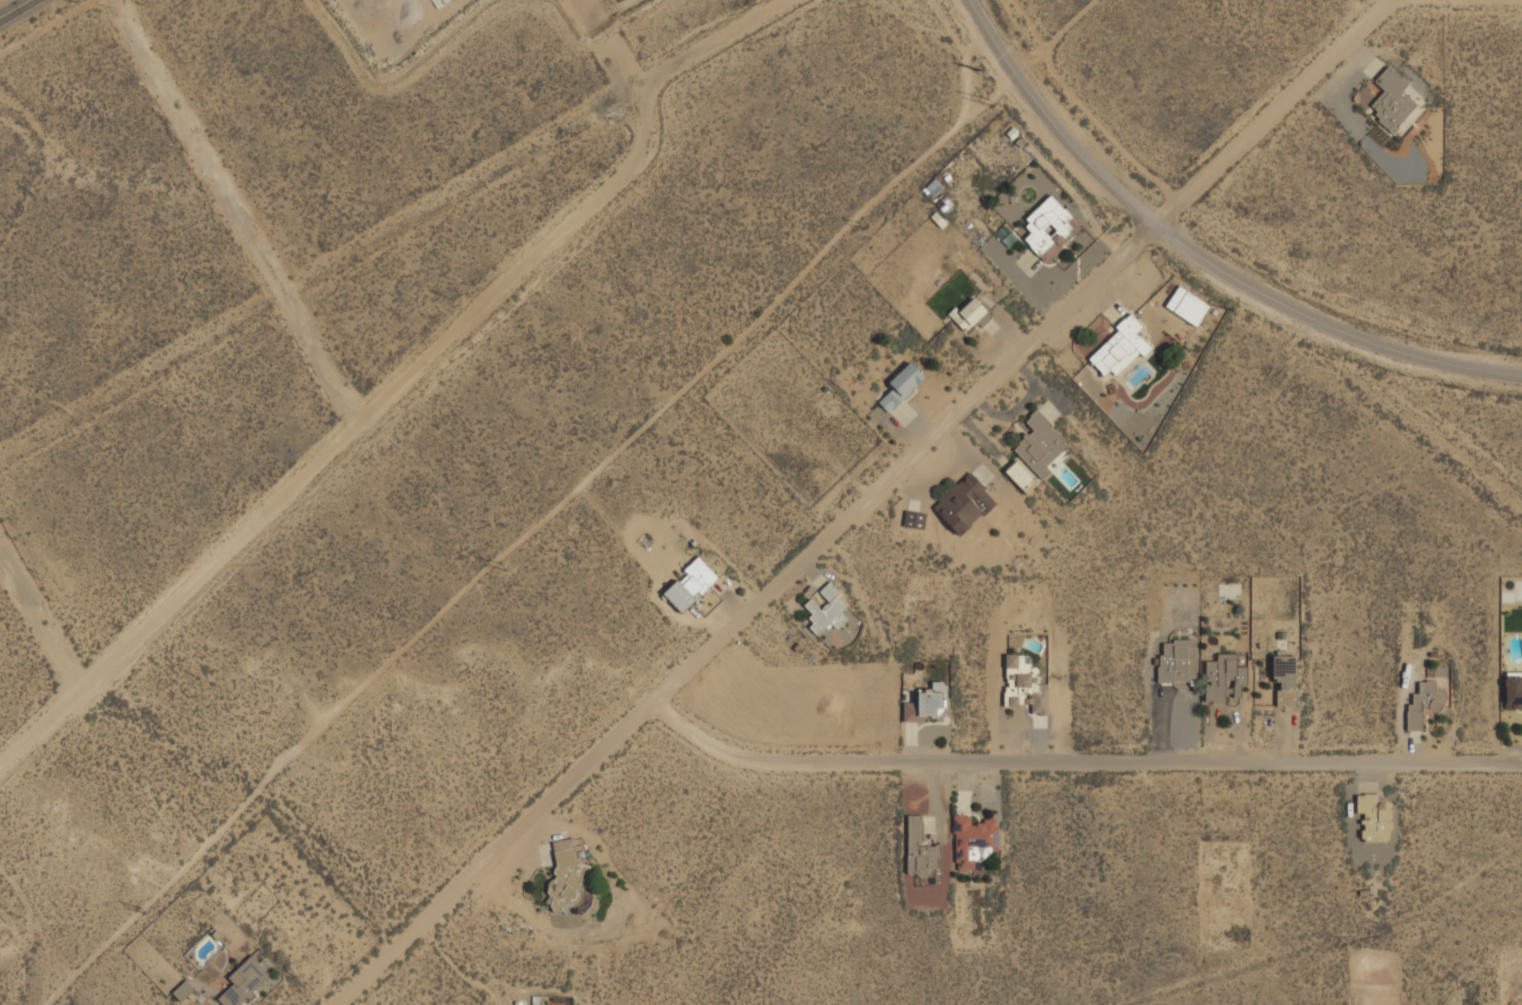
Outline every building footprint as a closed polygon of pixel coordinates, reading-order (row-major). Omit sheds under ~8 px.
[(1401,91),(1407,85),(1387,67),(1373,82),(1383,91),(1367,109),(1392,132),(1417,105),(1401,91)] [(1049,195),(1024,219),(1028,223),(1024,226),(1030,233),(1024,239),(1045,264),(1064,242),(1062,239),(1079,224),(1049,195)] [(947,314),(964,332),(971,326),(973,328),(977,324),(981,326),(991,317),(973,298),(959,311),(954,307),(947,314)] [(1085,359),(1104,378),(1110,372),(1115,377),(1139,354),(1143,357),(1151,349),(1137,333),(1143,327),(1131,315),(1085,359)] [(926,379),(910,362),(887,383),(893,389),(878,403),(887,414),(926,379)] [(1023,494),(1050,471),(1045,466),(1067,447),(1062,441),(1062,437),(1058,433),(1054,433),(1048,427),(1051,425),(1037,410),(1023,421),(1032,431),(1009,451),(1017,460),(1004,471),(1023,494)] [(998,502),(969,472),(931,508),(960,539),(998,502)] [(682,571),(688,578),(681,585),(676,580),(661,594),(681,615),(718,579),(696,557),(682,571)] [(847,608),(831,582),(819,590),(827,604),(818,609),(812,599),(802,605),(814,623),(808,627),(814,636),(832,624),(836,630),(848,623),(841,612),(847,608)] [(1195,640),(1164,640),(1164,651),(1156,651),(1157,684),(1196,683),(1195,640)] [(1204,662),(1204,703),(1225,704),(1225,697),(1240,697),(1240,686),(1247,686),(1247,667),(1236,667),(1236,654),(1216,654),(1215,662),(1204,662)] [(1003,706),(1030,707),(1030,717),(1048,717),(1048,684),(1035,684),(1035,665),(1024,665),(1024,655),(1004,655),(1003,706)] [(1295,656),(1272,656),(1272,683),(1277,683),(1277,708),(1295,708),(1295,656)] [(1504,673),(1504,710),(1521,710),(1521,673),(1504,673)] [(902,721),(945,722),(945,682),(929,682),(929,691),(916,691),(916,703),(902,703),(902,721)] [(1422,732),(1423,713),(1443,713),(1444,690),(1435,690),(1435,682),(1418,682),(1418,695),(1413,695),(1412,704),(1406,704),(1406,731),(1422,732)] [(1356,815),(1362,815),(1361,843),(1391,843),(1392,804),(1378,803),(1378,795),(1356,795),(1356,815)] [(972,821),(971,815),(953,815),(954,870),(975,870),(975,859),(989,859),(989,851),(997,851),(997,820),(972,821)] [(906,816),(906,877),(930,877),(930,869),(939,869),(939,846),(922,846),(921,816),(906,816)] [(551,842),(555,866),(553,871),(553,873),(555,876),(553,880),(552,879),(549,881),(547,884),(546,893),(548,895),(544,903),(549,906),(550,907),(551,908),(551,911),(556,914),(558,911),(569,909),(569,907),(574,907),(579,904),(581,901),(582,896),(580,891),(581,888),(580,884),(577,883),(580,879),(579,876),(572,871),(578,863),(573,839),(551,842)] [(271,977),(250,956),(227,979),(233,985),(217,1000),(222,1004),(241,1004),(271,977)] [(193,990),(185,981),(171,994),(180,1003),(193,990)]
